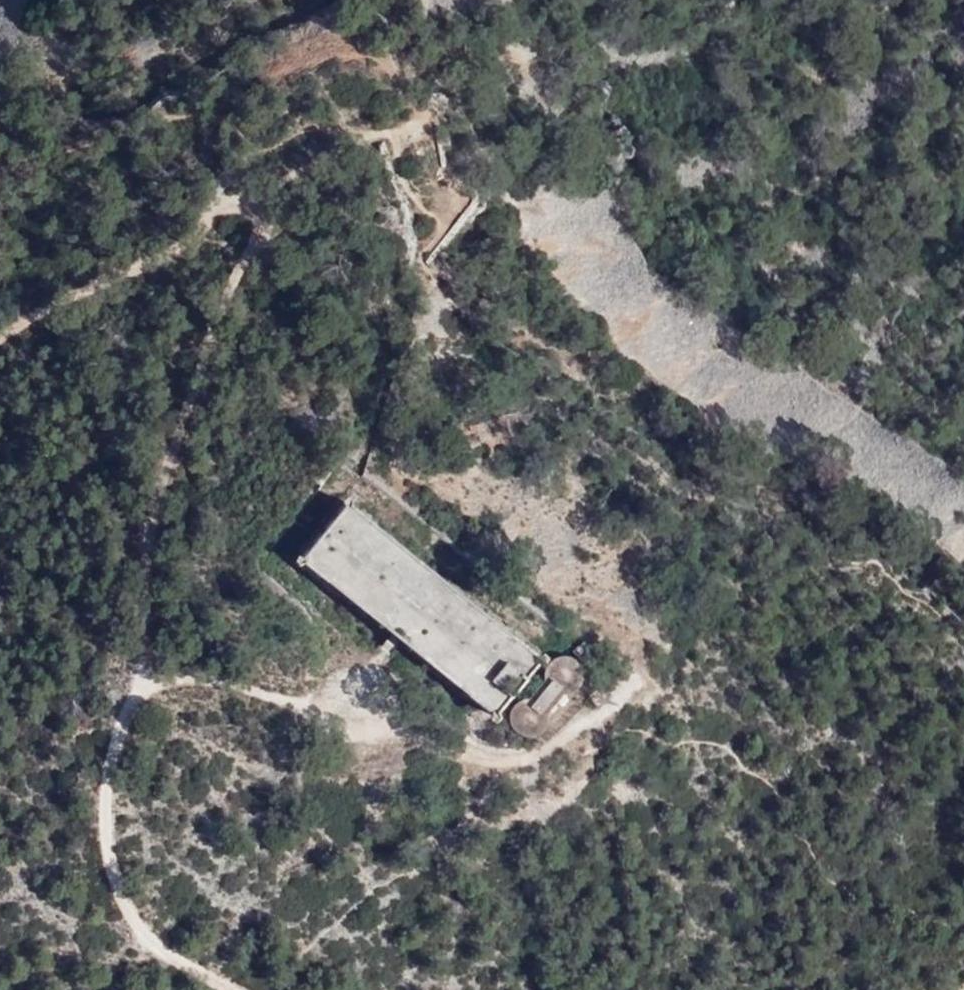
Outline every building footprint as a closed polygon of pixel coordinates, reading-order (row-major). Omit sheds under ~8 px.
[(539,655),(338,508),(294,568),(494,716),(539,655)] [(580,683),(582,673),(580,664),(573,657),(564,654),(554,656),(547,663),(544,673),(546,682),(553,689),(563,692),(573,690),(580,683)] [(553,689),(546,682),(530,700),(539,703),(546,710),(563,692),(553,689)] [(546,729),(549,720),(546,710),(539,703),(530,700),(520,703),(513,710),(510,719),(513,729),(520,736),(529,739),(539,736),(546,729)]
